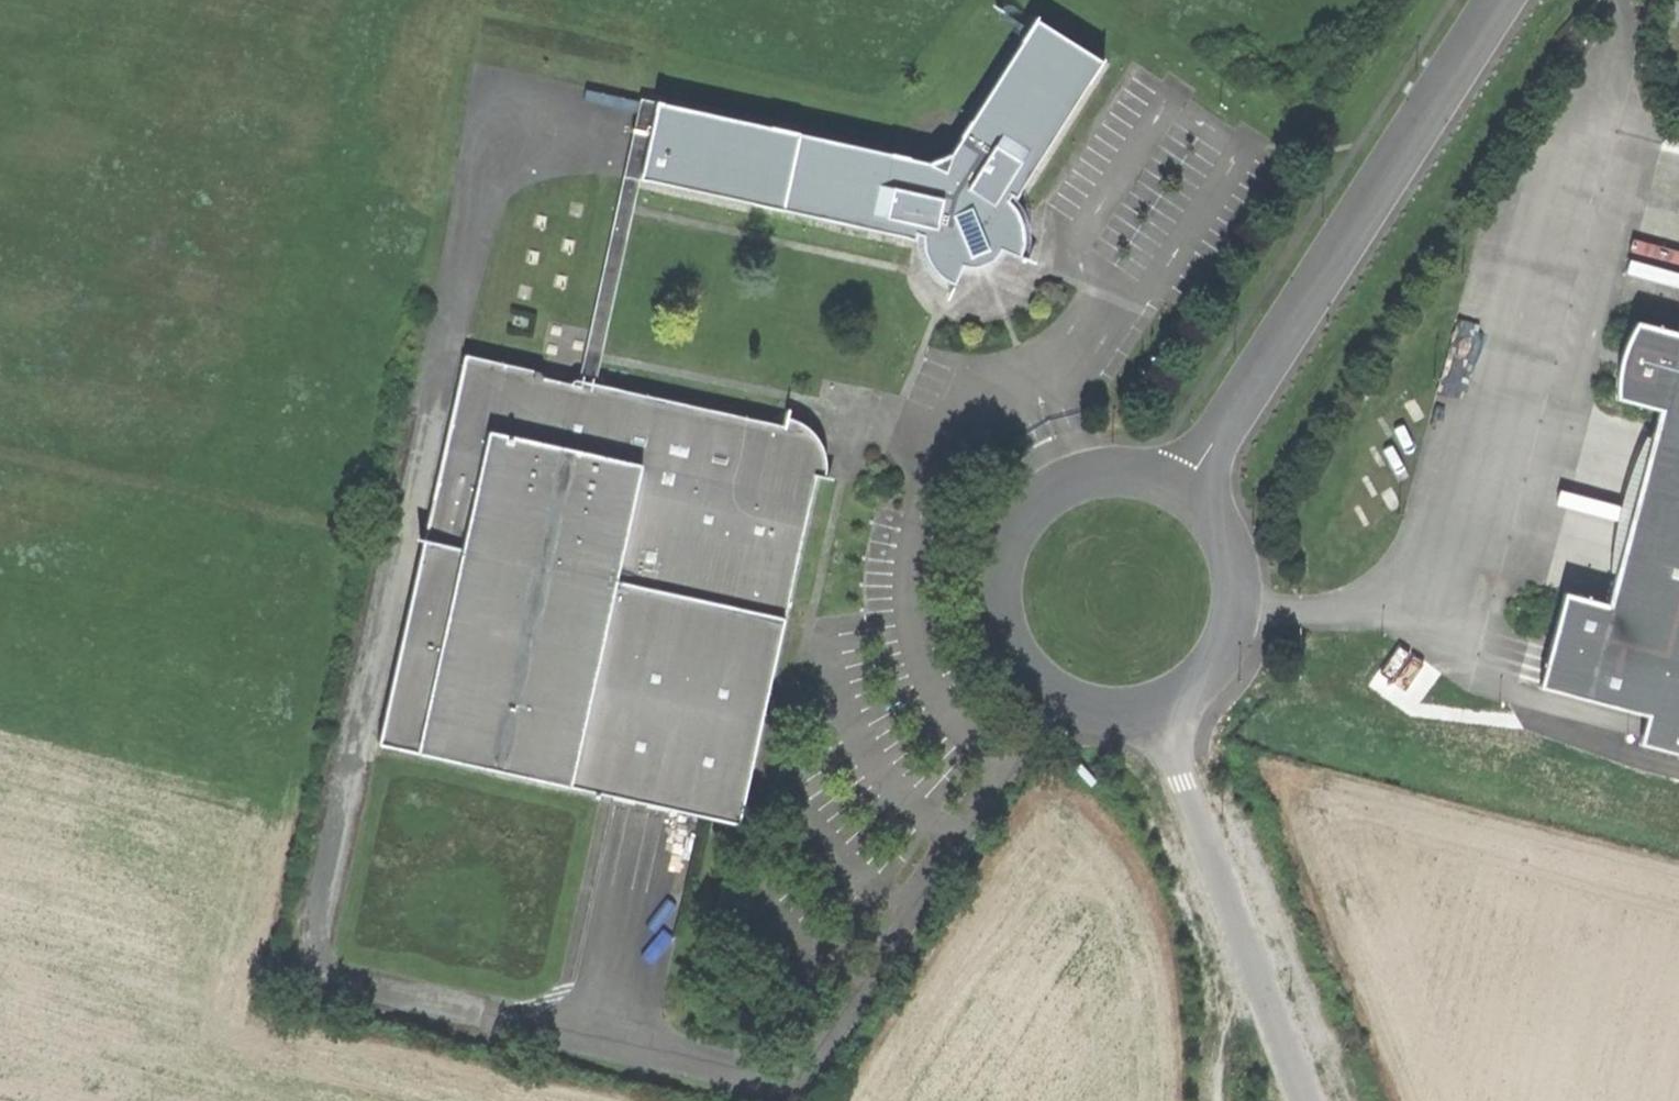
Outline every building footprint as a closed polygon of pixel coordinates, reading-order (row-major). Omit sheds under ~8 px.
[(929,164),(656,103),(640,180),(915,241),(916,235),(922,236),(922,245),(924,254),(929,265),(935,273),(945,281),(954,285),(962,266),(967,268),(975,268),(983,267),(987,265),(991,262),(997,256),(1000,250),(1020,257),(1024,240),(1023,229),(1019,218),(1014,209),(1007,201),(1010,195),(1016,199),(1103,62),(1036,20),(950,155),(929,164)] [(656,103),(641,100),(580,378),(596,380),(640,180),(656,103)] [(1637,325),(1626,341),(1629,345),(1630,353),(1625,370),(1620,377),(1618,377),(1616,400),(1659,411),(1608,606),(1565,595),(1540,688),(1647,716),(1640,745),(1678,755),(1678,334),(1637,325)] [(378,745),(739,825),(816,477),(825,478),(826,466),(824,454),(819,442),(812,433),(800,424),(786,419),(784,427),(592,384),(576,381),(572,384),(542,379),(541,374),(539,372),(464,356),(378,745)]
